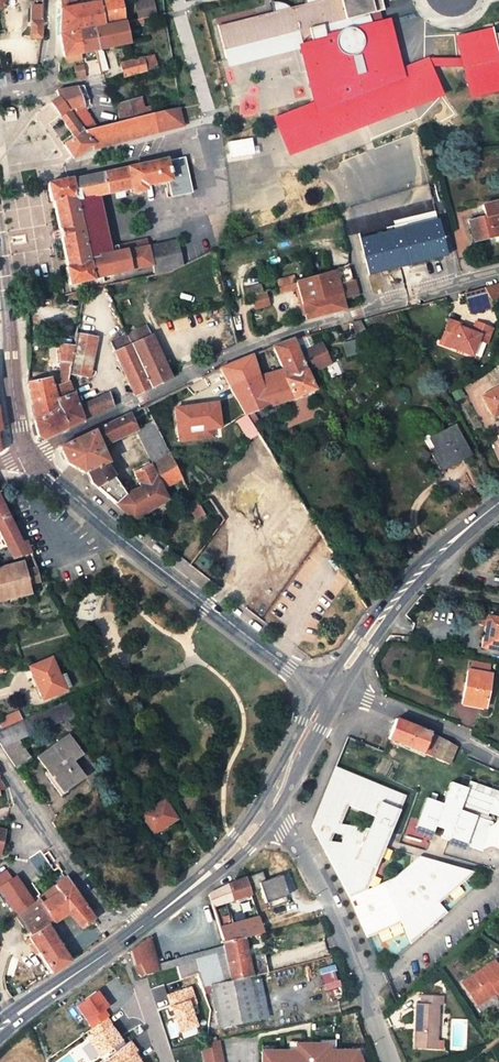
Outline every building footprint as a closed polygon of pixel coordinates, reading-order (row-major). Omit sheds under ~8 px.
[(120,0),(110,0),(76,6),(60,9),(60,35),(76,32),(89,30),(103,27),(103,24),(123,20),(120,0)] [(75,0),(60,0),(60,9),(76,6),(75,0)] [(150,0),(135,3),(138,19),(141,19),(154,16),(150,0)] [(217,26),(226,59),(232,57),(238,47),(247,53),(258,50),(263,48),(267,46),(299,37),(301,43),(313,89),(320,87),(323,100),(300,106),(302,113),(290,117),(299,142),(336,129),(335,127),(354,123),(353,120),(351,116),(359,113),(360,118),(361,120),(423,98),(414,73),(393,81),(389,73),(387,69),(392,67),(381,23),(372,25),(369,14),(383,10),(381,0),(303,0),(304,4),(290,8),(285,5),(280,3),(275,2),(270,3),(272,12),(217,26)] [(43,4),(31,5),(30,38),(41,38),(43,4)] [(101,49),(127,44),(124,23),(103,27),(89,30),(93,51),(94,51),(101,49)] [(76,32),(80,54),(93,51),(89,30),(76,32)] [(465,37),(464,38),(462,43),(461,48),(460,53),(460,61),(461,64),(461,66),(462,69),(464,74),(467,78),(470,82),(477,88),(498,81),(498,32),(494,33),(493,31),(465,37)] [(64,57),(80,54),(76,32),(60,35),(64,57)] [(232,57),(226,59),(226,62),(295,45),(295,48),(301,46),(300,43),(301,43),(299,37),(267,46),(263,48),(258,50),(247,53),(238,47),(232,57)] [(106,71),(101,49),(94,51),(99,73),(106,71)] [(64,57),(65,63),(81,59),(80,54),(64,57)] [(156,68),(152,55),(121,64),(123,77),(137,74),(156,68)] [(426,60),(389,73),(393,81),(414,73),(429,68),(462,69),(461,66),(461,64),(460,61),(426,60)] [(83,66),(74,67),(75,78),(84,76),(83,66)] [(429,68),(414,73),(423,98),(437,93),(429,68)] [(84,102),(87,101),(82,86),(55,91),(58,99),(82,131),(96,128),(83,111),(80,103),(84,102)] [(49,123),(58,117),(74,137),(63,146),(72,158),(92,144),(82,131),(58,99),(40,112),(49,123)] [(143,108),(140,99),(115,106),(120,122),(151,114),(149,106),(143,108)] [(154,131),(181,125),(177,108),(167,111),(153,114),(151,114),(154,131)] [(93,149),(155,134),(154,131),(151,114),(120,122),(96,128),(82,131),(92,144),(93,149)] [(290,117),(276,122),(285,147),(299,142),(290,117)] [(148,247),(146,240),(109,247),(98,195),(122,190),(123,195),(145,190),(144,186),(169,181),(172,196),(190,192),(183,159),(165,162),(164,160),(70,181),(70,179),(65,180),(48,184),(47,184),(51,201),(53,201),(56,216),(59,230),(61,239),(64,255),(67,268),(65,268),(69,285),(92,281),(92,279),(152,266),(148,247)] [(467,221),(473,242),(494,237),(495,241),(498,241),(498,203),(498,201),(481,205),(484,217),(467,221)] [(369,276),(446,255),(437,220),(359,240),(369,276)] [(52,241),(61,239),(59,230),(50,232),(52,241)] [(180,268),(175,242),(148,247),(152,266),(153,275),(171,272),(180,268)] [(351,280),(347,268),(295,283),(278,287),(280,292),(297,288),(306,319),(344,309),(344,308),(342,299),(357,295),(354,279),(351,280)] [(276,280),(278,287),(295,283),(293,276),(276,280)] [(261,292),(259,285),(244,289),(246,296),(248,295),(261,292)] [(498,301),(498,286),(498,285),(484,289),(492,303),(498,301)] [(464,294),(469,312),(493,306),(492,303),(484,289),(464,294)] [(264,305),(261,292),(248,295),(251,308),(264,305)] [(466,327),(449,320),(441,339),(452,343),(451,348),(472,356),(478,340),(486,344),(492,329),(476,322),(472,333),(464,330),(466,327)] [(77,326),(69,325),(66,345),(73,346),(75,333),(77,326)] [(150,388),(170,378),(146,326),(126,335),(150,388)] [(88,378),(96,337),(75,333),(73,346),(70,363),(69,374),(88,378)] [(126,335),(110,343),(134,397),(150,388),(126,335)] [(304,371),(310,369),(317,366),(318,369),(330,364),(321,345),(310,350),(309,349),(304,351),(298,338),(293,339),(272,347),(282,371),(285,378),(304,371)] [(452,343),(441,339),(440,344),(451,348),(452,343)] [(70,363),(73,346),(66,345),(60,345),(60,362),(70,363)] [(258,374),(256,368),(259,367),(257,361),(253,362),(251,355),(219,368),(228,385),(258,374)] [(60,362),(59,386),(67,383),(69,374),(70,363),(60,362)] [(253,413),(313,390),(304,371),(285,378),(282,371),(260,377),(258,374),(228,385),(245,416),(253,413)] [(52,388),(49,379),(28,383),(34,420),(37,437),(42,439),(81,421),(76,408),(71,394),(67,383),(59,386),(52,388)] [(490,394),(489,392),(482,396),(492,414),(498,410),(498,389),(490,394)] [(112,407),(107,394),(76,408),(81,421),(112,407)] [(200,412),(185,413),(184,409),(173,410),(176,434),(186,433),(187,438),(204,436),(204,431),(212,430),(219,429),(216,405),(199,407),(200,412)] [(253,427),(259,423),(253,413),(245,416),(253,427)] [(96,446),(132,429),(126,416),(59,447),(65,463),(83,473),(87,471),(104,464),(96,446)] [(245,416),(237,421),(247,437),(249,440),(257,435),(253,427),(245,416)] [(4,425),(6,431),(12,428),(11,422),(4,425)] [(137,432),(151,460),(165,453),(152,425),(137,432)] [(468,455),(454,428),(430,440),(434,449),(430,451),(439,470),(468,455)] [(176,434),(177,442),(213,438),(212,430),(204,431),(204,436),(187,438),(186,433),(176,434)] [(161,490),(181,478),(169,453),(150,467),(161,490)] [(95,487),(112,476),(104,464),(87,471),(91,483),(95,487)] [(134,520),(166,499),(161,490),(150,467),(149,465),(133,472),(140,487),(125,496),(112,476),(95,487),(126,514),(134,520)] [(255,486),(206,556),(255,594),(304,523),(255,486)] [(204,515),(198,505),(195,499),(187,503),(196,519),(204,515)] [(0,500),(0,532),(6,543),(0,545),(0,560),(1,563),(31,553),(26,541),(21,543),(0,500)] [(0,568),(0,601),(11,599),(12,603),(20,601),(19,596),(31,593),(29,584),(40,582),(38,573),(36,565),(33,557),(22,561),(22,563),(0,568)] [(487,616),(480,615),(478,623),(485,624),(482,638),(484,639),(482,648),(498,652),(498,619),(487,616)] [(59,677),(51,658),(29,667),(38,688),(41,687),(46,698),(65,690),(59,677)] [(484,709),(490,674),(487,673),(489,665),(472,662),(471,670),(467,670),(461,704),(484,709)] [(59,677),(65,690),(70,688),(64,674),(59,677)] [(97,682),(93,674),(86,678),(89,686),(97,682)] [(42,700),(46,698),(41,687),(38,688),(42,700)] [(0,731),(0,745),(1,747),(17,740),(70,717),(74,715),(65,702),(21,722),(2,730),(0,731)] [(17,713),(0,720),(0,726),(2,730),(21,722),(17,713)] [(435,735),(397,719),(389,739),(449,764),(456,747),(435,735)] [(80,755),(67,737),(38,758),(49,772),(46,774),(61,796),(77,785),(75,782),(82,777),(71,761),(80,755)] [(16,768),(29,760),(17,740),(1,747),(16,768)] [(327,796),(317,822),(341,825),(349,805),(375,816),(370,829),(390,832),(405,795),(336,767),(333,776),(325,795),(327,796)] [(460,786),(467,789),(472,777),(464,775),(460,786)] [(136,802),(124,781),(116,785),(129,806),(136,802)] [(498,817),(498,792),(491,789),(484,787),(477,784),(471,782),(468,789),(467,789),(460,786),(451,783),(443,805),(426,799),(416,828),(417,828),(431,833),(433,834),(436,826),(443,829),(441,835),(450,838),(449,840),(450,840),(465,846),(483,852),(493,823),(487,820),(489,813),(498,817)] [(317,813),(312,826),(325,852),(329,841),(333,832),(345,835),(384,847),(390,832),(370,829),(341,825),(317,822),(327,796),(325,795),(317,813)] [(138,807),(142,814),(157,805),(152,798),(138,807)] [(176,819),(164,800),(157,805),(142,814),(151,830),(165,822),(167,825),(176,819)] [(165,822),(151,830),(154,833),(167,825),(165,822)] [(415,832),(430,838),(431,833),(417,828),(415,832)] [(329,841),(325,852),(348,896),(349,898),(367,890),(384,847),(345,835),(341,844),(329,841)] [(216,839),(212,836),(206,841),(210,845),(216,839)] [(449,845),(464,850),(465,846),(450,840),(449,845)] [(413,874),(351,902),(364,932),(405,914),(416,938),(446,912),(438,903),(434,898),(466,870),(418,856),(413,874)] [(434,898),(438,903),(474,872),(466,870),(434,898)] [(288,893),(281,874),(259,881),(265,901),(288,893)] [(65,876),(34,901),(31,904),(44,923),(46,927),(47,928),(69,913),(81,928),(94,919),(67,878),(65,876)] [(208,896),(212,907),(226,903),(250,896),(245,878),(240,880),(227,886),(223,888),(208,896)] [(25,888),(9,900),(18,914),(31,904),(34,901),(25,888)] [(233,923),(226,903),(212,907),(218,927),(233,923)] [(18,914),(30,932),(44,923),(31,904),(18,914)] [(405,914),(364,932),(367,938),(400,923),(410,944),(416,938),(405,914)] [(258,916),(233,923),(218,927),(222,943),(245,937),(262,933),(259,920),(258,916)] [(44,923),(30,932),(32,936),(46,927),(44,923)] [(69,963),(47,928),(46,927),(32,936),(29,938),(46,966),(51,974),(59,969),(69,963)] [(222,943),(223,945),(231,981),(254,976),(245,937),(222,943)] [(138,976),(155,972),(158,971),(156,964),(148,938),(129,952),(134,966),(138,976)] [(223,945),(156,964),(158,971),(176,967),(180,979),(198,974),(202,988),(208,986),(231,981),(223,945)] [(260,957),(253,960),(258,973),(265,971),(260,957)] [(495,961),(461,984),(472,999),(492,986),(497,992),(498,995),(498,967),(495,961)] [(51,974),(46,966),(42,968),(47,977),(51,974)] [(337,971),(320,976),(324,992),(341,987),(337,971)] [(208,986),(218,1030),(270,1019),(260,975),(254,976),(231,981),(208,986)] [(192,986),(165,995),(177,1033),(198,1026),(191,1005),(197,1003),(192,986)] [(492,986),(472,999),(477,1006),(497,992),(492,986)] [(108,1005),(97,989),(73,1005),(90,1030),(107,1018),(110,1015),(104,1008),(108,1005)] [(417,1003),(416,1023),(419,1023),(419,1030),(415,1029),(414,1048),(427,1049),(427,1042),(436,1042),(438,1005),(442,1005),(443,996),(422,995),(421,1004),(417,1003)] [(107,1018),(90,1030),(93,1034),(86,1039),(98,1057),(122,1040),(107,1018)] [(103,1061),(141,1061),(136,1054),(139,1052),(131,1039),(113,1051),(115,1055),(103,1061)] [(220,1041),(200,1045),(203,1061),(224,1061),(220,1041)] [(260,1049),(260,1061),(363,1061),(357,1048),(331,1048),(331,1041),(295,1041),(294,1049),(260,1049)]
